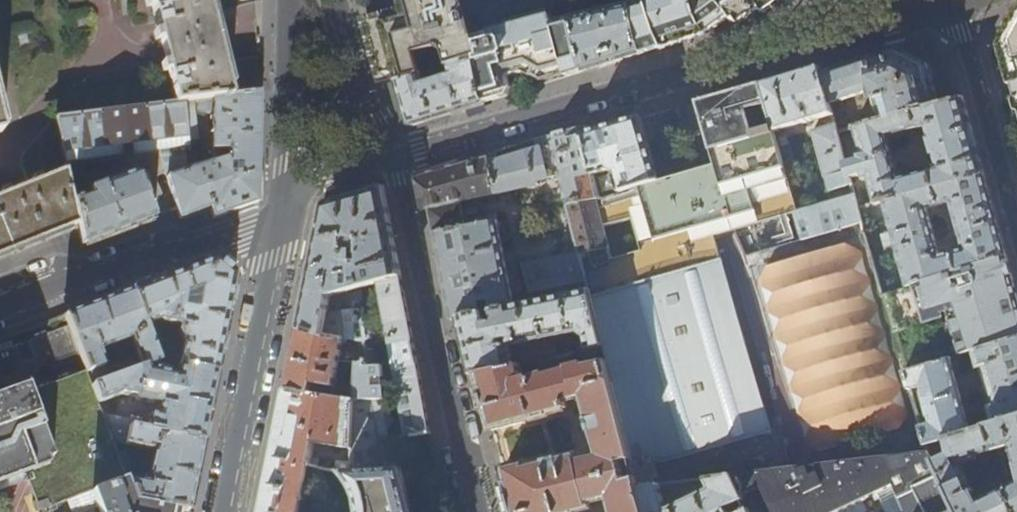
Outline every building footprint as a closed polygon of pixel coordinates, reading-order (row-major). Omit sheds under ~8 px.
[(162,50),(175,103),(192,101),(201,100),(207,99),(229,97),(223,62),(216,40),(210,14),(206,0),(150,0),(162,50)] [(210,14),(254,3),(254,0),(206,0),(210,14)] [(403,13),(381,19),(387,40),(435,27),(442,50),(447,68),(449,68),(477,59),(476,58),(481,57),(476,38),(466,0),(400,0),(403,13)] [(631,4),(642,53),(656,49),(679,41),(704,33),(721,21),(729,15),(733,21),(748,10),(756,4),(764,14),(783,0),(649,0),(649,1),(631,4)] [(631,4),(572,17),(584,72),(594,69),(626,58),(642,53),(631,4)] [(1007,28),(998,46),(1002,63),(1008,85),(1011,85),(1013,94),(1016,107),(1016,10),(1007,28)] [(477,59),(485,103),(509,95),(513,88),(510,77),(513,76),(525,73),(532,77),(537,70),(544,74),(561,69),(579,64),(581,73),(584,72),(572,17),(554,22),(552,14),(489,32),(490,34),(476,38),(481,57),(476,58),(477,59)] [(438,48),(442,50),(435,27),(387,40),(391,58),(393,57),(398,81),(423,74),(418,54),(438,48)] [(898,50),(821,74),(830,105),(874,91),(882,121),(944,104),(936,74),(934,67),(899,49),(898,50)] [(223,62),(229,97),(260,92),(259,80),(255,58),(255,57),(242,59),(223,62)] [(423,74),(398,81),(400,85),(411,122),(412,126),(432,120),(458,112),(485,103),(477,59),(449,68),(452,77),(426,85),(423,74)] [(814,68),(760,84),(774,132),(826,116),(829,126),(813,131),(829,189),(852,183),(851,181),(847,165),(830,105),(821,74),(819,66),(814,68)] [(606,240),(579,249),(586,278),(589,286),(603,346),(608,363),(633,460),(638,479),(640,487),(733,477),(785,471),(714,220),(733,217),(737,231),(750,257),(802,241),(794,213),(799,212),(779,145),(777,138),(774,132),(760,84),(745,88),(703,100),(699,101),(718,163),(706,167),(661,180),(621,191),(601,197),(596,198),(604,231),(634,222),(644,253),(612,262),(606,240)] [(411,122),(400,85),(395,86),(406,123),(411,122)] [(212,163),(185,171),(169,176),(167,177),(177,209),(180,219),(191,215),(210,208),(211,213),(213,219),(258,202),(259,138),(260,113),(260,92),(229,97),(207,99),(206,112),(213,112),(212,163)] [(867,176),(871,192),(868,193),(872,207),(885,204),(984,175),(978,153),(972,127),(964,98),(944,104),(882,121),(851,130),(855,144),(858,143),(862,160),(847,165),(851,181),(867,176)] [(201,100),(192,101),(192,135),(199,135),(201,100)] [(192,135),(192,101),(175,103),(56,119),(64,157),(164,148),(169,176),(185,171),(185,141),(187,140),(192,135)] [(621,191),(661,180),(647,133),(643,117),(584,134),(595,175),(611,170),(617,175),(621,191)] [(529,292),(586,278),(579,249),(606,240),(604,231),(596,198),(601,197),(595,175),(584,134),(582,126),(522,144),(496,152),(415,176),(422,211),(430,209),(436,240),(447,296),(452,320),(459,318),(515,307),(515,306),(497,217),(466,224),(465,220),(475,218),(474,212),(464,214),(462,205),(539,183),(538,179),(558,172),(578,250),(522,264),(529,292)] [(787,135),(777,138),(779,145),(789,142),(787,135)] [(79,223),(74,201),(67,169),(59,171),(0,195),(0,255),(7,252),(54,233),(79,223)] [(85,197),(74,201),(79,223),(81,234),(83,244),(113,233),(155,217),(140,174),(131,172),(82,190),(85,197)] [(1008,259),(999,229),(984,175),(885,204),(908,288),(1008,259)] [(353,195),(322,203),(316,235),(303,299),(297,327),(323,335),(328,309),(331,297),(360,288),(379,282),(401,276),(393,231),(384,186),(367,190),(353,195)] [(863,222),(855,195),(799,212),(794,213),(802,241),(806,240),(806,238),(863,222)] [(92,384),(99,403),(121,392),(135,395),(137,400),(159,404),(157,413),(152,412),(148,414),(145,430),(201,442),(208,407),(225,324),(234,275),(215,259),(181,273),(131,290),(156,359),(165,355),(150,322),(155,320),(177,324),(176,329),(177,331),(174,347),(180,349),(176,364),(178,365),(176,375),(158,372),(161,361),(156,360),(140,366),(109,378),(92,384)] [(974,352),(1016,338),(1016,295),(1008,259),(908,288),(909,290),(885,298),(893,326),(939,313),(940,315),(948,311),(955,333),(954,333),(961,356),(974,352)] [(401,276),(379,282),(405,428),(407,436),(430,431),(424,401),(422,388),(415,353),(401,276)] [(585,338),(587,349),(592,348),(603,346),(589,286),(515,306),(515,307),(459,318),(461,324),(473,376),(478,375),(522,366),(536,363),(558,358),(554,339),(580,334),(585,338)] [(360,288),(331,297),(328,309),(362,306),(360,288)] [(156,359),(131,290),(106,300),(65,315),(86,370),(92,384),(109,378),(99,350),(111,345),(114,351),(121,348),(118,342),(129,338),(140,366),(156,360),(156,359)] [(362,306),(328,309),(323,335),(365,341),(367,340),(362,306)] [(323,335),(297,327),(291,358),(287,378),(285,390),(332,397),(338,364),(357,365),(357,362),(368,363),(368,361),(367,355),(365,341),(323,335)] [(994,425),(1016,418),(1016,338),(974,352),(994,425)] [(575,354),(574,354),(575,360),(583,358),(584,360),(595,358),(592,348),(587,349),(575,352),(575,354)] [(558,358),(536,363),(537,369),(544,368),(544,370),(561,366),(559,358),(558,358)] [(922,429),(927,445),(971,432),(950,359),(906,373),(911,390),(923,386),(925,392),(923,393),(931,419),(933,419),(934,425),(922,429)] [(368,363),(357,362),(357,365),(354,401),(356,401),(386,400),(384,386),(373,387),(373,377),(384,376),(383,367),(368,366),(368,363)] [(478,375),(493,431),(569,411),(568,409),(570,409),(569,401),(586,397),(592,420),(590,420),(594,433),(595,433),(601,455),(582,460),(580,455),(562,459),(550,462),(550,463),(529,468),(528,462),(503,469),(504,472),(514,511),(580,511),(593,508),(592,503),(612,498),(615,511),(646,511),(640,487),(638,479),(626,482),(622,463),(633,460),(608,363),(586,368),(585,364),(569,368),(570,371),(547,376),(547,374),(525,380),(522,366),(478,375)] [(180,509),(135,499),(117,451),(113,442),(106,422),(102,411),(99,403),(92,384),(86,370),(28,391),(25,385),(0,394),(0,478),(25,469),(40,511),(91,491),(99,511),(180,511),(180,509)] [(285,390),(278,426),(264,496),(261,511),(300,511),(310,465),(315,467),(316,461),(311,460),(315,443),(352,448),(356,401),(354,401),(332,397),(285,390)] [(386,400),(356,401),(352,448),(351,462),(351,470),(396,470),(391,439),(392,439),(391,430),(386,400)] [(106,422),(132,428),(134,418),(102,411),(106,422)] [(994,425),(987,427),(994,450),(1011,445),(1016,465),(1016,418),(994,425)] [(106,422),(113,442),(152,450),(146,481),(133,479),(124,452),(117,451),(135,499),(180,509),(188,511),(195,474),(201,442),(145,430),(132,428),(106,422)] [(927,445),(930,455),(957,511),(1016,511),(1006,489),(1002,477),(973,491),(959,461),(994,450),(987,427),(971,432),(927,445)] [(405,428),(391,430),(392,439),(407,436),(405,428)] [(749,510),(749,511),(840,511),(866,500),(866,498),(882,491),(885,498),(896,493),(905,511),(957,511),(930,455),(803,469),(785,471),(733,477),(744,501),(749,510)] [(351,462),(335,460),(333,470),(338,471),(351,470),(351,462)] [(310,465),(300,511),(410,511),(406,498),(399,470),(396,470),(351,470),(338,471),(333,470),(315,467),(310,465)] [(744,501),(733,477),(640,487),(646,511),(735,511),(733,507),(744,501)] [(1006,489),(1016,511),(1016,484),(1006,489)]
